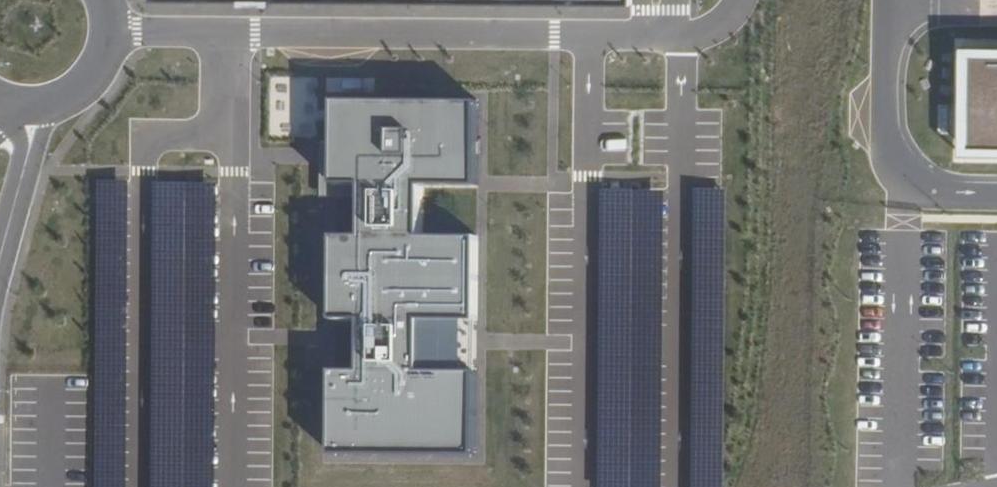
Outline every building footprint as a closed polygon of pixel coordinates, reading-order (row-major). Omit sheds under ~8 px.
[(338,374),(337,456),(481,458),(482,376),(422,375),(423,316),(474,317),(475,234),(424,234),(424,178),(481,179),(482,107),(337,106),(336,178),(376,178),(375,234),(337,234),(336,316),(375,316),(374,375),(338,374)]
